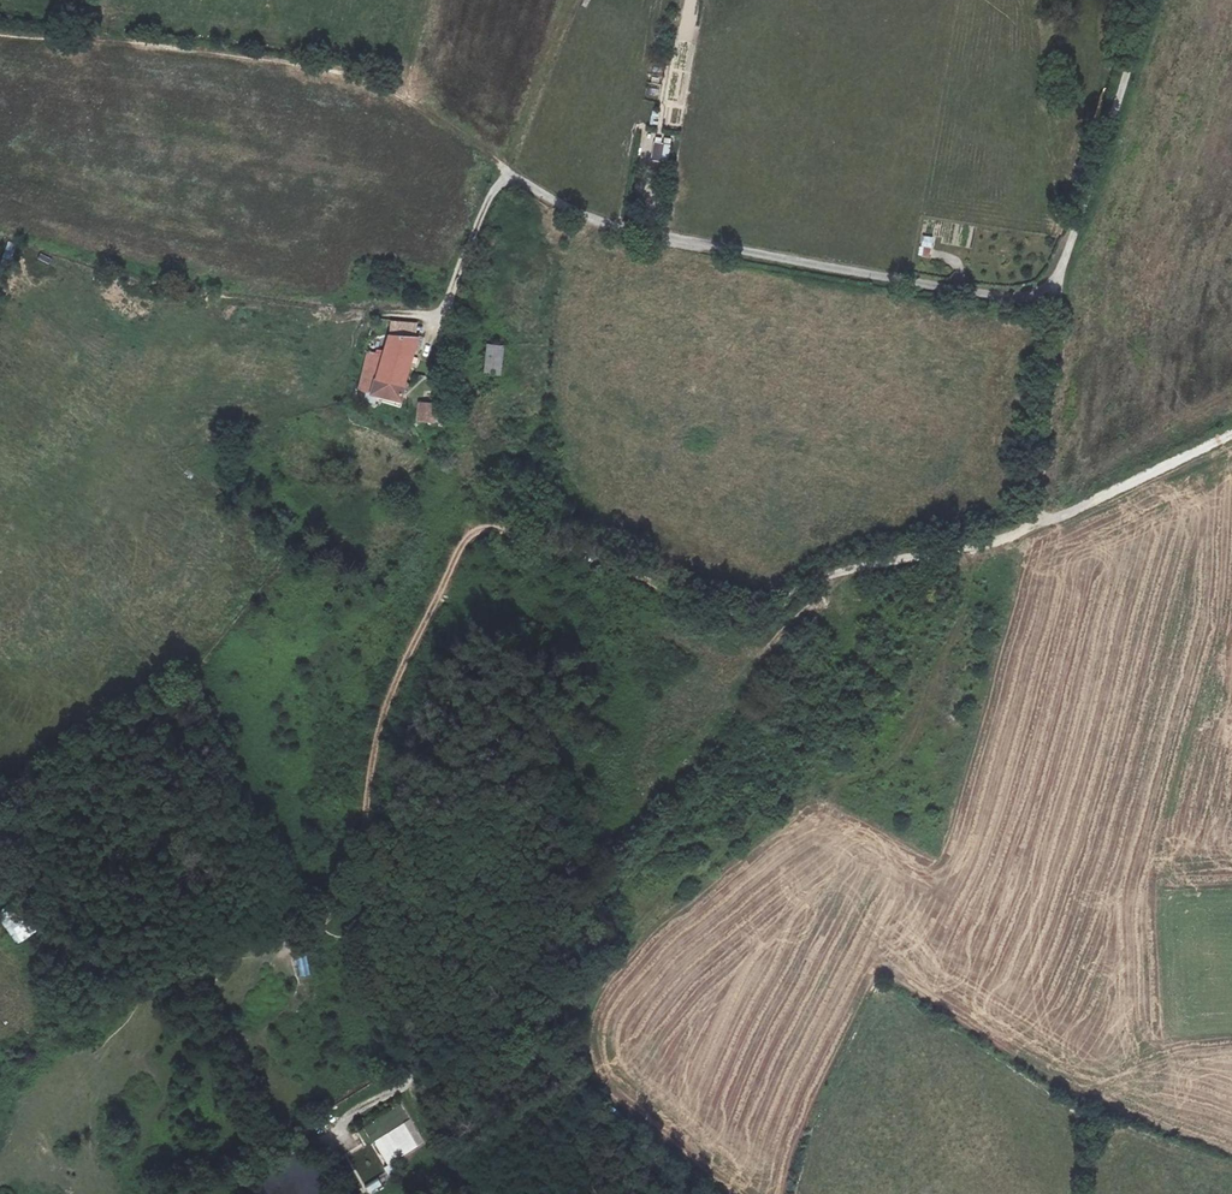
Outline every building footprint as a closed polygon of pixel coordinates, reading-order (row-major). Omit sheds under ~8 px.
[(650,123),(659,124),(660,111),(651,111),(650,123)] [(668,162),(670,144),(654,142),(652,161),(668,162)] [(931,258),(933,237),(922,236),(919,256),(931,258)] [(403,399),(420,336),(390,333),(383,357),(371,354),(363,384),(376,388),(374,391),(403,399)] [(504,347),(488,345),(486,371),(501,372),(504,347)] [(418,422),(436,422),(436,402),(418,401),(418,422)] [(0,911),(0,921),(20,945),(39,929),(14,899),(0,911)] [(307,956),(296,958),(300,976),(311,974),(307,956)] [(373,1142),(395,1178),(400,1174),(393,1162),(424,1143),(410,1119),(373,1142)] [(384,1188),(379,1179),(366,1186),(370,1193),(373,1193),(384,1188)]
